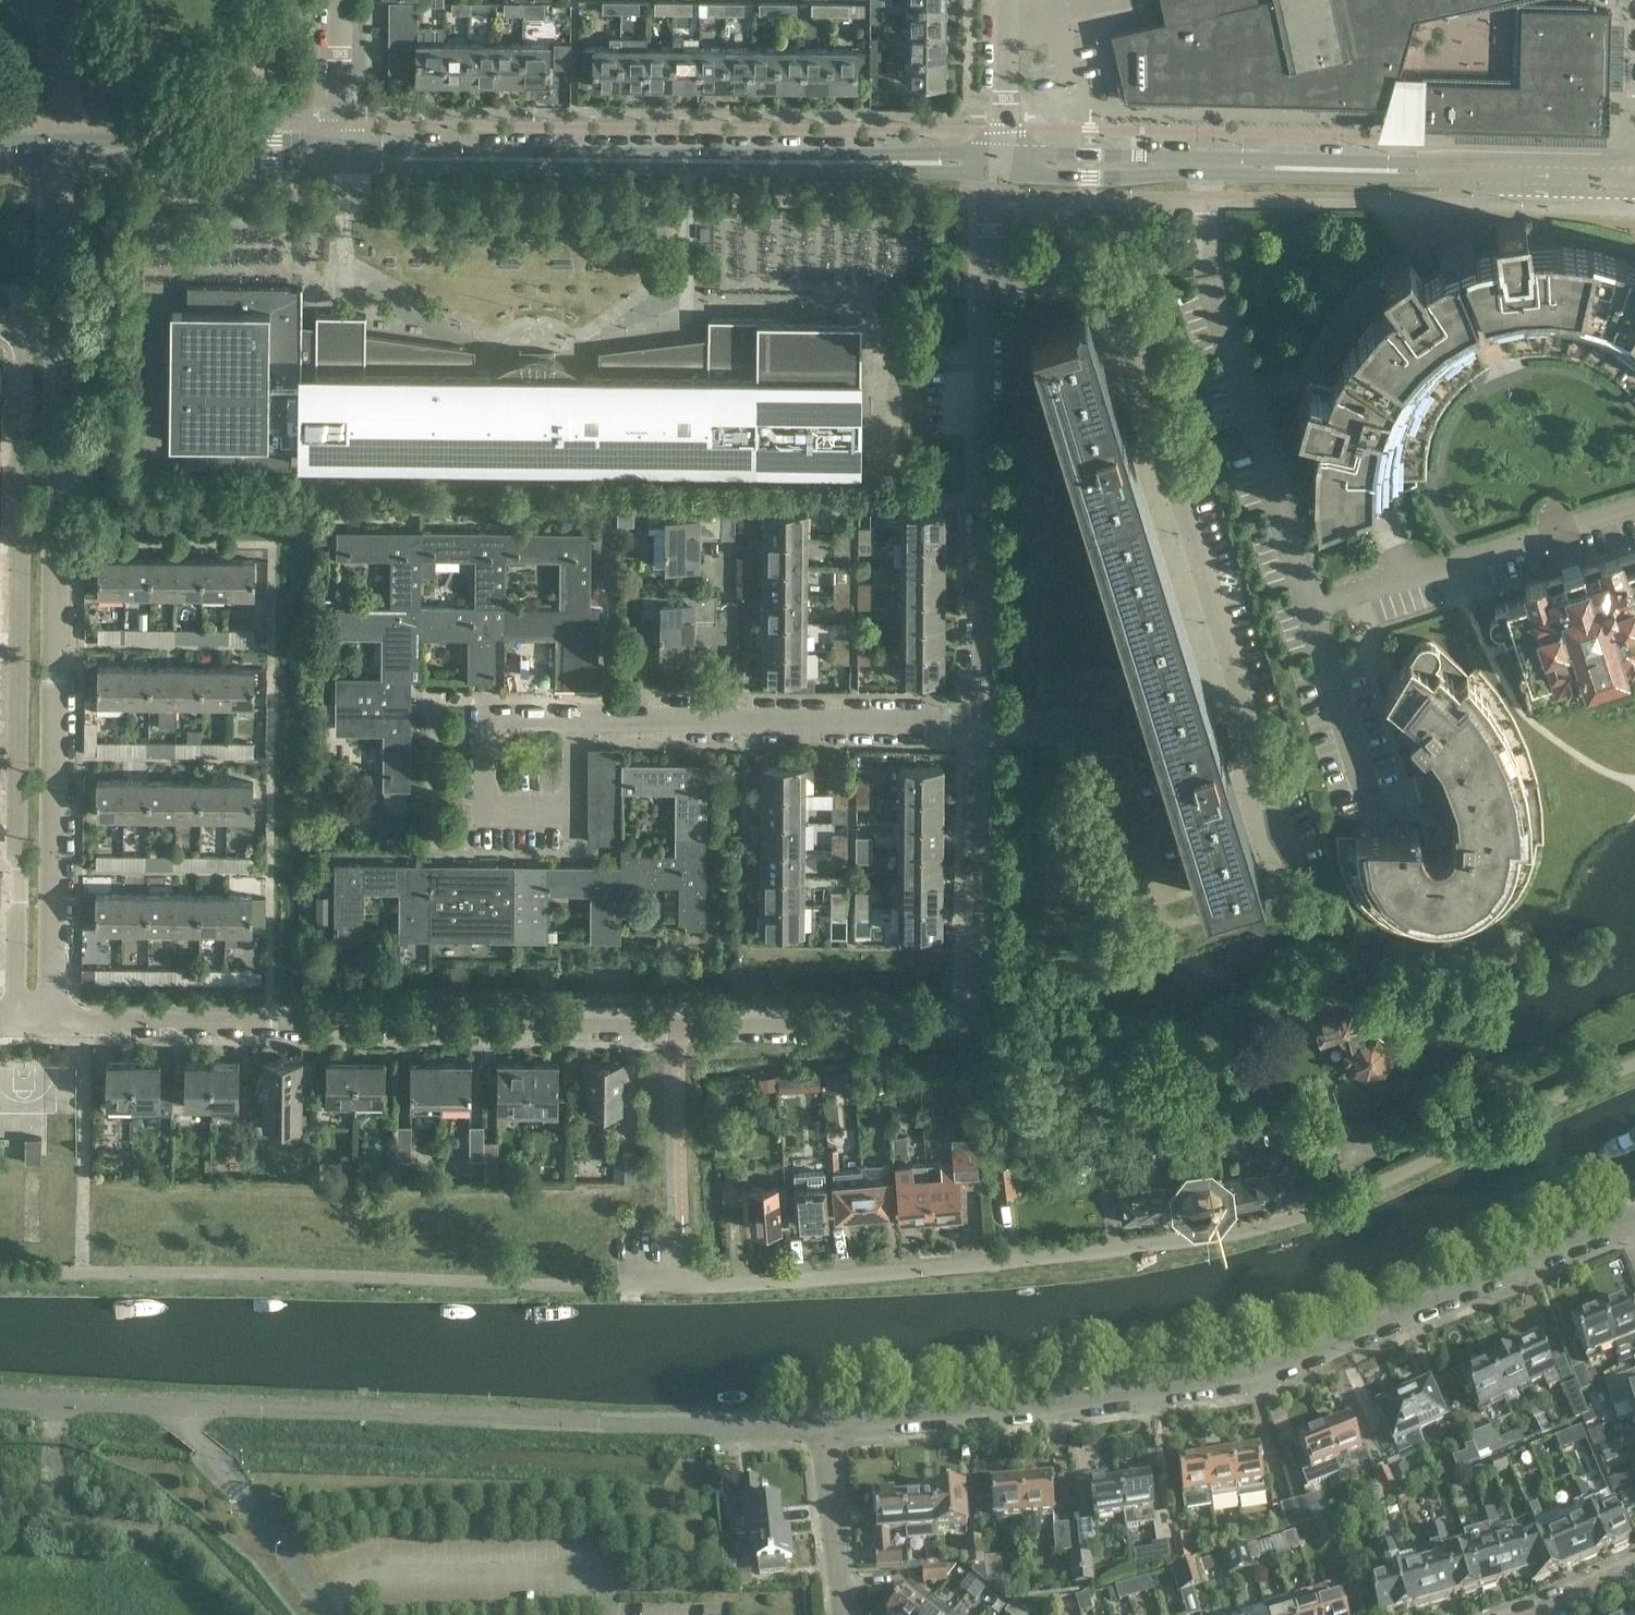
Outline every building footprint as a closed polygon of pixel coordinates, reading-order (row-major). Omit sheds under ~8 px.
[(1165,20),(1111,32),(1125,97),(1389,104),(1413,18),(1492,0),(1160,0),(1165,20)] [(388,2),(388,15),(416,15),(416,2),(388,2)] [(450,2),(450,14),(468,14),(468,2),(450,2)] [(468,2),(468,14),(487,14),(487,2),(468,2)] [(619,13),(620,2),(601,2),(601,13),(619,13)] [(638,2),(620,2),(619,13),(638,14),(638,2)] [(672,13),(672,2),(653,2),(653,13),(672,13)] [(690,2),(672,2),(672,13),(690,13),(690,2)] [(521,14),(521,3),(502,3),(502,13),(521,14)] [(539,3),(521,3),(521,14),(539,14),(539,3)] [(724,14),(724,3),(706,3),(706,14),(724,14)] [(743,3),(724,3),(724,14),(743,14),(743,3)] [(777,15),(777,3),(759,3),(759,15),(777,15)] [(796,4),(777,3),(777,15),(796,15),(796,4)] [(810,15),(829,15),(829,4),(811,4),(810,15)] [(848,4),(829,4),(829,15),(848,15),(848,4)] [(880,23),(880,4),(869,4),(869,23),(880,23)] [(906,4),(906,30),(944,31),(944,4),(906,4)] [(1420,126),(1607,131),(1609,10),(1521,8),(1519,84),(1464,83),(1422,81),(1421,110),(1420,126)] [(388,27),(416,27),(416,15),(388,15),(388,27)] [(416,40),(416,27),(388,27),(388,40),(416,40)] [(905,57),(944,57),(944,31),(906,30),(905,57)] [(620,37),(620,48),(619,86),(646,86),(646,49),(646,38),(620,37)] [(869,39),(869,57),(880,57),(880,38),(869,39)] [(416,52),(416,43),(416,40),(388,40),(388,52),(416,52)] [(416,43),(416,52),(416,66),(416,80),(416,81),(442,82),(443,43),(416,43)] [(442,82),(468,82),(469,44),(443,43),(442,82)] [(469,44),(468,82),(494,82),(495,44),(469,44)] [(494,82),(520,82),(520,44),(495,44),(494,82)] [(520,44),(520,82),(547,82),(548,44),(520,44)] [(582,67),(593,67),(593,86),(619,86),(620,48),(582,48),(582,67)] [(646,86),(672,87),(672,49),(646,49),(646,86)] [(672,87),(698,87),(698,49),(672,49),(672,87)] [(698,87),(724,87),(724,49),(698,49),(698,87)] [(750,87),(750,49),(724,49),(724,87),(750,87)] [(750,87),(776,87),(776,50),(750,49),(750,87)] [(802,50),(776,50),(776,87),(802,88),(802,50)] [(802,88),(828,88),(828,50),(802,50),(802,88)] [(828,50),(828,88),(855,88),(855,50),(828,50)] [(388,65),(416,66),(416,52),(388,52),(388,65)] [(880,75),(880,57),(869,57),(869,75),(880,75)] [(905,57),(905,84),(927,84),(927,89),(941,89),(941,84),(944,84),(944,57),(905,57)] [(388,81),(416,80),(416,66),(388,65),(388,81)] [(1494,365),(1528,356),(1547,355),(1568,358),(1602,371),(1618,382),(1633,396),(1630,399),(1634,405),(1634,404),(1634,263),(1625,259),(1589,248),(1551,243),(1534,244),(1532,223),(1525,224),(1525,223),(1496,226),(1499,248),(1475,253),(1442,266),(1421,279),(1408,261),(1384,279),(1385,280),(1380,284),(1392,301),(1380,312),(1355,341),(1336,374),(1331,388),(1310,383),(1308,390),(1299,417),(1320,423),(1316,446),(1315,485),(1318,512),(1344,504),(1345,506),(1356,502),(1356,501),(1426,479),(1427,458),(1430,439),(1437,421),(1443,411),(1463,387),(1474,377),(1494,365)] [(171,308),(170,442),(186,442),(186,466),(291,467),(291,443),(299,443),(299,460),(427,463),(427,458),(440,458),(440,463),(552,463),(552,459),(565,459),(565,463),(693,464),(693,457),(709,457),(709,464),(860,465),(861,365),(861,344),(861,320),(783,319),(709,318),(708,337),(598,350),(598,373),(582,373),(582,371),(577,368),(572,364),(566,362),(560,359),(555,357),(555,352),(519,351),(519,357),(513,359),(508,361),(502,364),(497,367),(492,370),(492,372),(475,372),(476,349),(366,333),(366,315),(316,314),(316,326),(306,325),(302,324),(302,287),(188,285),(187,309),(171,308)] [(1087,317),(1087,314),(1029,332),(1030,334),(1033,334),(1204,892),(1202,893),(1203,895),(1262,877),(1261,876),(1258,876),(1222,757),(1235,753),(1228,732),(1215,736),(1125,440),(1137,436),(1131,415),(1118,418),(1085,317),(1087,317)] [(634,504),(616,504),(616,525),(634,526),(634,504)] [(697,534),(720,534),(719,538),(721,538),(721,509),(647,508),(646,532),(666,532),(666,548),(663,548),(663,553),(666,553),(665,566),(697,566),(697,534)] [(764,511),(763,539),(806,540),(806,512),(764,511)] [(902,541),(944,542),(944,513),(902,513),(902,541)] [(833,528),(833,540),(849,540),(849,527),(833,528)] [(857,527),(857,540),(873,540),(873,527),(857,527)] [(420,558),(420,531),(336,530),(336,558),(395,558),(395,605),(420,605),(420,558)] [(505,531),(420,531),(420,558),(480,558),(480,605),(504,605),(505,558),(505,531)] [(588,532),(505,531),(505,558),(565,559),(564,605),(588,606),(588,532)] [(806,540),(763,539),(763,567),(805,567),(806,540)] [(849,553),(849,540),(833,540),(834,553),(849,553)] [(873,553),(873,540),(857,540),(857,553),(873,553)] [(902,541),(901,569),(943,569),(944,542),(902,541)] [(1495,614),(1492,616),(1490,618),(1488,620),(1488,622),(1488,625),(1488,627),(1489,630),(1491,632),(1496,634),(1500,634),(1503,639),(1513,636),(1529,683),(1552,676),(1554,682),(1558,680),(1559,682),(1566,684),(1577,681),(1582,672),(1585,678),(1587,677),(1601,678),(1609,676),(1613,673),(1617,668),(1621,667),(1619,661),(1621,660),(1628,664),(1634,662),(1634,551),(1617,556),(1618,557),(1525,587),(1528,597),(1493,608),(1495,614)] [(97,593),(124,593),(124,558),(98,558),(97,593)] [(124,558),(124,593),(149,593),(150,558),(124,558)] [(149,593),(175,594),(175,558),(150,558),(149,593)] [(175,594),(201,594),(201,559),(175,558),(175,594)] [(201,594),(226,594),(227,559),(201,559),(201,594)] [(253,559),(227,559),(226,594),(253,594),(253,559)] [(805,567),(763,567),(763,594),(805,595),(805,567)] [(901,569),(901,596),(943,597),(943,569),(901,569)] [(833,582),(833,595),(849,595),(849,582),(833,582)] [(856,583),(857,596),(872,595),(872,583),(856,583)] [(692,617),(714,618),(714,622),(716,622),(716,593),(641,592),(641,616),(661,616),(661,631),(658,631),(658,637),(660,637),(660,649),(692,650),(692,617)] [(805,622),(805,595),(763,594),(763,622),(805,622)] [(849,608),(849,595),(833,595),(833,608),(849,608)] [(872,608),(872,595),(857,596),(857,608),(872,608)] [(943,597),(901,596),(901,624),(943,624),(943,597)] [(335,679),(335,700),(409,700),(409,629),(420,629),(420,605),(395,605),(336,605),(336,629),(383,629),(383,679),(335,679)] [(468,679),(494,679),(494,629),(504,629),(504,605),(480,605),(420,605),(420,629),(468,629),(468,679)] [(564,605),(504,605),(504,629),(563,629),(562,680),(588,680),(588,606),(564,605)] [(185,628),(175,628),(175,642),(201,642),(201,628),(201,618),(185,617),(185,628)] [(763,622),(762,649),(804,650),(805,622),(763,622)] [(901,624),(900,651),(943,652),(943,624),(901,624)] [(124,641),(124,627),(96,627),(96,641),(124,641)] [(149,628),(124,627),(124,641),(149,642),(149,628)] [(175,642),(175,628),(149,628),(149,642),(175,642)] [(201,642),(226,642),(226,628),(201,628),(201,642)] [(253,628),(226,628),(226,642),(253,642),(253,628)] [(833,638),(833,651),(849,651),(849,638),(833,638)] [(856,638),(856,651),(872,651),(872,638),(856,638)] [(1419,836),(1358,835),(1335,833),(1336,854),(1342,873),(1351,890),(1363,906),(1378,919),(1394,929),(1413,935),(1432,938),(1452,936),(1471,931),(1488,922),(1504,910),(1516,895),(1526,878),(1532,860),(1535,841),(1542,842),(1542,839),(1540,809),(1535,777),(1526,747),(1513,718),(1496,691),(1475,667),(1467,675),(1432,642),(1429,641),(1426,640),(1423,640),(1419,641),(1417,642),(1415,644),(1414,646),(1398,672),(1384,694),(1383,696),(1386,697),(1413,720),(1413,719),(1417,722),(1407,731),(1412,736),(1415,740),(1414,749),(1413,759),(1413,768),(1414,774),(1424,775),(1432,795),(1425,802),(1428,806),(1438,819),(1452,830),(1452,840),(1451,844),(1449,847),(1448,849),(1446,851),(1443,853),(1438,854),(1435,855),(1432,854),(1429,853),(1426,852),(1424,850),(1421,847),(1420,844),(1419,841),(1419,838),(1419,836)] [(804,650),(762,649),(762,678),(804,678),(804,650)] [(849,664),(849,651),(833,651),(833,664),(849,664)] [(872,664),(872,651),(856,651),(856,664),(872,664)] [(943,652),(900,651),(900,680),(942,680),(943,652)] [(96,702),(122,703),(123,667),(96,667),(96,702)] [(123,667),(122,703),(148,703),(149,667),(123,667)] [(174,728),(174,703),(174,668),(149,667),(148,703),(148,708),(158,708),(157,728),(174,728)] [(174,703),(200,703),(200,668),(174,668),(174,703)] [(200,703),(226,704),(226,668),(200,668),(200,703)] [(253,668),(226,668),(226,704),(252,704),(253,668)] [(409,700),(335,700),(335,724),(382,724),(382,788),(408,788),(409,700)] [(200,755),(200,742),(200,730),(185,730),(185,742),(174,742),(174,755),(200,755)] [(94,754),(122,755),(122,742),(94,741),(94,754)] [(122,755),(148,755),(148,742),(122,742),(122,755)] [(148,755),(174,755),(174,742),(148,742),(148,755)] [(200,755),(225,756),(225,742),(200,742),(200,755)] [(225,742),(225,756),(252,756),(253,743),(225,742)] [(592,764),(621,764),(621,762),(621,749),(592,749),(592,764)] [(621,764),(621,778),(621,789),(680,789),(680,837),(703,837),(704,763),(621,762),(621,764)] [(592,778),(621,778),(621,764),(592,764),(592,778)] [(761,765),(761,794),(804,794),(804,765),(761,765)] [(899,766),(898,794),(941,795),(941,766),(899,766)] [(620,792),(621,789),(621,778),(592,778),(592,791),(620,792)] [(95,816),(122,816),(122,781),(95,781),(95,816)] [(122,781),(122,816),(148,816),(148,781),(122,781)] [(148,816),(173,816),(174,781),(148,781),(148,816)] [(173,816),(199,817),(199,781),(174,781),(173,816)] [(199,817),(225,817),(225,782),(199,781),(199,817)] [(847,781),(832,781),(832,794),(847,794),(847,781)] [(855,781),(855,794),(870,794),(870,781),(855,781)] [(252,782),(225,782),(225,817),(251,817),(252,782)] [(592,791),(592,804),(620,805),(620,792),(592,791)] [(803,822),(804,794),(761,794),(760,821),(803,822)] [(847,794),(832,794),(832,806),(847,806),(847,794)] [(870,806),(870,794),(855,794),(855,806),(870,806)] [(941,795),(898,794),(898,822),(941,822),(941,795)] [(592,817),(620,818),(620,805),(592,804),(592,817)] [(592,817),(592,831),(620,831),(620,818),(592,817)] [(760,821),(760,849),(803,849),(803,822),(760,821)] [(898,822),(898,850),(940,850),(941,822),(898,822)] [(592,831),(592,843),(620,843),(620,831),(592,831)] [(832,849),(847,849),(847,836),(832,836),(832,849)] [(855,836),(854,849),(869,849),(869,836),(855,836)] [(620,845),(619,865),(620,875),(677,875),(677,926),(703,926),(703,837),(680,837),(680,852),(631,851),(631,845),(620,845)] [(803,877),(803,849),(760,849),(760,877),(803,877)] [(847,849),(832,849),(832,862),(847,862),(847,849)] [(869,862),(869,849),(854,849),(854,862),(869,862)] [(940,850),(898,850),(898,877),(940,878),(940,850)] [(94,868),(121,868),(121,854),(94,854),(94,868)] [(121,868),(147,868),(147,854),(121,854),(121,868)] [(147,868),(173,869),(173,855),(147,854),(147,868)] [(173,869),(199,869),(199,855),(173,855),(173,869)] [(199,869),(224,869),(224,855),(199,855),(199,869)] [(224,855),(224,869),(252,869),(252,855),(224,855)] [(398,891),(398,892),(406,891),(406,863),(333,862),(333,937),(356,937),(357,890),(398,891)] [(398,892),(398,938),(428,938),(429,863),(406,863),(406,891),(398,892)] [(428,938),(488,938),(514,938),(515,864),(429,863),(428,938)] [(545,892),(547,892),(547,870),(546,870),(546,864),(515,864),(514,938),(545,939),(545,892)] [(619,865),(546,864),(546,870),(547,870),(547,892),(595,892),(595,939),(620,939),(620,875),(619,865)] [(760,877),(760,904),(802,905),(803,877),(760,877)] [(898,877),(897,905),(940,905),(940,878),(898,877)] [(832,891),(832,904),(846,904),(846,891),(832,891)] [(854,891),(854,904),(869,904),(869,891),(854,891)] [(94,929),(121,930),(121,895),(94,895),(94,929)] [(121,895),(121,930),(147,930),(147,895),(121,895)] [(147,930),(172,930),(173,895),(147,895),(147,930)] [(172,930),(198,930),(198,895),(173,895),(172,930)] [(198,930),(224,930),(224,895),(198,895),(198,930)] [(251,895),(224,895),(224,930),(224,947),(236,947),(236,930),(251,930),(251,895)] [(802,905),(760,904),(759,933),(802,933),(802,905)] [(846,917),(846,904),(832,904),(832,917),(846,917)] [(869,917),(869,904),(854,904),(854,917),(869,917)] [(940,905),(897,905),(897,933),(908,933),(908,946),(928,946),(929,934),(940,934),(940,905)] [(121,981),(121,967),(92,967),(92,981),(121,981)] [(146,967),(121,967),(121,981),(146,982),(146,967)] [(172,982),(172,967),(146,967),(146,982),(172,982)] [(198,967),(172,967),(172,982),(198,982),(198,967)] [(224,982),(224,968),(198,967),(198,982),(224,982)] [(250,968),(224,968),(224,982),(250,983),(250,968)] [(1404,1048),(1402,1040),(1397,1038),(1388,1040),(1372,1030),(1362,1032),(1360,1024),(1353,1025),(1349,1012),(1317,1020),(1321,1041),(1342,1036),(1350,1066),(1364,1075),(1381,1071),(1392,1055),(1400,1053),(1404,1048)] [(132,1102),(132,1060),(106,1060),(105,1102),(106,1102),(106,1110),(130,1110),(130,1102),(132,1102)] [(149,1102),(171,1102),(171,1085),(158,1085),(158,1060),(132,1060),(132,1102),(133,1102),(133,1109),(149,1109),(149,1102)] [(171,1102),(210,1103),(211,1061),(185,1060),(184,1085),(171,1085),(171,1102)] [(237,1061),(211,1061),(210,1103),(237,1103),(237,1061)] [(254,1108),(254,1117),(252,1122),(263,1127),(263,1128),(300,1128),(300,1098),(313,1098),(313,1084),(300,1084),(301,1061),(263,1061),(263,1090),(255,1090),(255,1099),(254,1108)] [(327,1109),(354,1109),(355,1062),(327,1062),(327,1109)] [(383,1062),(355,1062),(354,1109),(382,1110),(383,1062)] [(408,1111),(439,1111),(439,1063),(408,1063),(408,1111)] [(439,1063),(439,1111),(469,1111),(469,1063),(439,1063)] [(495,1110),(525,1110),(526,1063),(495,1063),(495,1110)] [(556,1063),(526,1063),(525,1110),(556,1111),(556,1063)] [(583,1113),(621,1114),(622,1064),(584,1063),(583,1113)] [(917,1066),(905,1067),(905,1080),(918,1079),(917,1066)] [(884,1069),(871,1070),(872,1089),(885,1089),(884,1069)] [(819,1073),(797,1074),(798,1091),(820,1090),(819,1073)] [(745,1088),(776,1086),(775,1075),(744,1077),(745,1088)] [(825,1091),(850,1089),(850,1075),(824,1077),(825,1091)] [(743,1078),(726,1080),(727,1090),(745,1088),(743,1078)] [(409,1127),(395,1127),(395,1162),(409,1162),(409,1127)] [(481,1127),(468,1127),(467,1161),(481,1162),(481,1127)] [(1295,1135),(1282,1138),(1288,1165),(1301,1162),(1295,1135)] [(960,1213),(957,1186),(978,1184),(973,1136),(948,1139),(950,1161),(926,1163),(930,1215),(960,1213)] [(24,1137),(24,1157),(23,1161),(39,1161),(39,1137),(24,1137)] [(905,1155),(904,1138),(891,1139),(892,1156),(905,1155)] [(482,1143),(482,1182),(497,1182),(498,1143),(482,1143)] [(837,1148),(828,1149),(829,1168),(834,1168),(838,1164),(837,1148)] [(879,1150),(881,1170),(891,1170),(889,1149),(879,1150)] [(930,1215),(926,1163),(897,1165),(901,1217),(930,1215)] [(538,1164),(524,1164),(524,1180),(537,1180),(538,1164)] [(1013,1164),(994,1166),(998,1197),(1016,1195),(1013,1164)] [(861,1166),(862,1169),(865,1220),(884,1219),(883,1211),(891,1211),(889,1180),(876,1181),(875,1165),(861,1166)] [(1204,1167),(1178,1169),(1161,1191),(1164,1217),(1187,1235),(1213,1231),(1229,1210),(1227,1185),(1204,1167)] [(847,1214),(847,1222),(865,1220),(862,1169),(832,1172),(836,1215),(847,1214)] [(1220,1181),(1223,1204),(1239,1207),(1265,1203),(1272,1209),(1281,1207),(1286,1199),(1282,1173),(1221,1181),(1220,1181)] [(796,1224),(797,1224),(826,1222),(823,1185),(805,1186),(805,1179),(793,1180),(796,1224)] [(737,1203),(737,1202),(735,1189),(735,1181),(720,1182),(722,1204),(737,1203)] [(742,1189),(735,1189),(737,1202),(743,1202),(745,1216),(751,1215),(752,1229),(779,1226),(787,1225),(784,1184),(742,1188),(742,1189)] [(1122,1222),(1154,1219),(1166,1217),(1170,1215),(1166,1210),(1164,1187),(1152,1189),(1119,1195),(1122,1222)] [(1613,1345),(1629,1338),(1631,1344),(1634,1342),(1634,1321),(1625,1297),(1598,1308),(1613,1345)] [(1613,1345),(1598,1308),(1570,1319),(1586,1362),(1598,1357),(1596,1351),(1613,1345)] [(1526,1340),(1510,1348),(1528,1385),(1544,1378),(1548,1386),(1557,1382),(1536,1338),(1527,1342),(1526,1340)] [(1510,1348),(1485,1360),(1503,1398),(1519,1390),(1520,1393),(1529,1389),(1528,1385),(1510,1348)] [(1503,1398),(1485,1360),(1469,1368),(1470,1370),(1461,1375),(1480,1413),(1489,1409),(1487,1405),(1503,1398)] [(1571,1372),(1580,1392),(1592,1387),(1583,1366),(1571,1372)] [(1575,1383),(1561,1388),(1573,1420),(1581,1417),(1587,1414),(1575,1383)] [(1402,1395),(1418,1431),(1444,1420),(1428,1384),(1402,1395)] [(1634,1418),(1634,1389),(1623,1393),(1632,1419),(1634,1418)] [(1418,1431),(1402,1395),(1376,1407),(1392,1443),(1393,1443),(1398,1456),(1424,1444),(1418,1431)] [(1536,1401),(1526,1406),(1532,1420),(1542,1416),(1536,1401)] [(1593,1412),(1587,1414),(1581,1417),(1585,1426),(1597,1421),(1593,1412)] [(1348,1420),(1322,1430),(1335,1462),(1360,1452),(1348,1420)] [(1493,1427),(1481,1432),(1488,1450),(1501,1445),(1493,1427)] [(1335,1462),(1322,1430),(1296,1440),(1308,1468),(1302,1470),(1307,1484),(1339,1472),(1335,1462)] [(1477,1455),(1488,1450),(1481,1432),(1469,1437),(1477,1455)] [(1598,1447),(1602,1455),(1613,1450),(1610,1442),(1598,1447)] [(1468,1453),(1453,1458),(1458,1469),(1478,1462),(1472,1444),(1465,1447),(1468,1453)] [(1617,1459),(1613,1450),(1602,1455),(1605,1464),(1617,1459)] [(1252,1499),(1250,1487),(1261,1485),(1256,1451),(1229,1455),(1236,1501),(1252,1499)] [(1236,1503),(1236,1501),(1229,1455),(1202,1459),(1210,1507),(1236,1503)] [(1507,1457),(1491,1462),(1496,1475),(1512,1469),(1507,1457)] [(1210,1507),(1202,1459),(1175,1463),(1183,1512),(1210,1507)] [(1402,1460),(1388,1466),(1398,1490),(1412,1483),(1402,1460)] [(1493,1473),(1490,1464),(1472,1471),(1474,1479),(1493,1473)] [(1387,1467),(1374,1472),(1384,1494),(1396,1488),(1387,1467)] [(1129,1482),(1117,1484),(1123,1516),(1125,1529),(1153,1525),(1151,1511),(1146,1481),(1150,1481),(1148,1468),(1128,1471),(1129,1482)] [(1123,1516),(1117,1484),(1106,1486),(1104,1475),(1083,1479),(1085,1491),(1089,1490),(1094,1521),(1123,1516)] [(742,1504),(746,1534),(780,1529),(776,1497),(757,1499),(755,1479),(738,1481),(740,1504),(742,1504)] [(1020,1482),(1022,1517),(1052,1515),(1050,1480),(1020,1482)] [(1022,1517),(1020,1482),(990,1484),(993,1520),(1022,1517)] [(1584,1483),(1576,1487),(1582,1501),(1590,1497),(1584,1483)] [(932,1488),(933,1493),(935,1527),(964,1525),(962,1486),(932,1488)] [(1574,1504),(1582,1501),(1576,1487),(1568,1490),(1574,1504)] [(904,1529),(902,1496),(892,1496),(892,1490),(872,1491),(876,1530),(878,1566),(902,1564),(901,1551),(891,1551),(889,1530),(904,1529)] [(1619,1496),(1623,1504),(1634,1499),(1631,1490),(1619,1496)] [(933,1493),(902,1496),(904,1529),(905,1540),(935,1538),(935,1527),(933,1493)] [(1628,1539),(1622,1526),(1611,1504),(1607,1494),(1583,1505),(1588,1515),(1604,1550),(1628,1539)] [(1530,1506),(1536,1520),(1538,1526),(1543,1536),(1559,1570),(1581,1560),(1566,1525),(1559,1509),(1544,1516),(1535,1495),(1526,1498),(1530,1506)] [(1634,1499),(1623,1504),(1627,1512),(1634,1508),(1634,1499)] [(1306,1500),(1293,1504),(1299,1526),(1313,1522),(1306,1500)] [(1284,1531),(1299,1526),(1293,1504),(1277,1509),(1284,1531)] [(1528,1523),(1536,1520),(1530,1506),(1522,1509),(1528,1523)] [(1487,1527),(1497,1524),(1493,1511),(1483,1514),(1487,1527)] [(1167,1514),(1152,1516),(1156,1544),(1171,1542),(1171,1540),(1167,1514)] [(1481,1528),(1487,1527),(1483,1514),(1477,1516),(1481,1528)] [(1604,1550),(1588,1515),(1566,1525),(1581,1560),(1604,1550)] [(1090,1521),(1075,1523),(1078,1551),(1093,1549),(1090,1521)] [(1329,1522),(1315,1526),(1321,1547),(1335,1543),(1329,1522)] [(1528,1573),(1520,1546),(1517,1536),(1504,1540),(1499,1523),(1497,1524),(1487,1527),(1503,1580),(1528,1573)] [(1067,1524),(1051,1526),(1054,1554),(1070,1552),(1067,1524)] [(1433,1529),(1438,1543),(1446,1540),(1442,1526),(1433,1529)] [(1520,1546),(1528,1573),(1533,1582),(1559,1570),(1543,1536),(1538,1526),(1517,1535),(1517,1536),(1520,1546)] [(1240,1527),(1228,1529),(1230,1545),(1242,1543),(1240,1527)] [(1503,1580),(1487,1527),(1481,1528),(1462,1534),(1464,1541),(1468,1551),(1479,1588),(1503,1580)] [(786,1529),(780,1529),(746,1534),(747,1543),(753,1543),(756,1562),(789,1558),(786,1529)] [(1429,1545),(1438,1543),(1433,1529),(1425,1531),(1429,1545)] [(1294,1533),(1282,1537),(1287,1553),(1299,1549),(1294,1533)] [(1189,1560),(1185,1537),(1171,1540),(1171,1542),(1174,1562),(1189,1560)] [(981,1538),(965,1539),(968,1567),(984,1565),(981,1538)] [(1438,1543),(1454,1595),(1479,1588),(1468,1551),(1464,1541),(1448,1546),(1446,1540),(1438,1543)] [(1384,1544),(1389,1558),(1396,1556),(1392,1541),(1384,1544)] [(1170,1543),(1156,1545),(1157,1550),(1150,1551),(1146,1551),(1148,1564),(1173,1561),(1170,1543)] [(1418,1566),(1429,1603),(1454,1595),(1438,1543),(1429,1545),(1430,1550),(1414,1555),(1418,1566)] [(922,1545),(923,1562),(937,1561),(935,1544),(922,1545)] [(1384,1544),(1376,1546),(1381,1561),(1389,1558),(1384,1544)] [(1255,1545),(1246,1547),(1251,1562),(1259,1559),(1255,1545)] [(1223,1554),(1230,1576),(1252,1569),(1245,1548),(1223,1554)] [(1393,1574),(1404,1610),(1429,1603),(1418,1566),(1414,1555),(1398,1560),(1396,1556),(1389,1558),(1393,1574)] [(987,1584),(1003,1582),(1001,1556),(984,1558),(987,1584)] [(1071,1560),(1074,1585),(1091,1584),(1088,1558),(1071,1560)] [(1198,1561),(1185,1566),(1192,1589),(1206,1585),(1198,1561)] [(945,1566),(920,1568),(922,1583),(946,1581),(945,1566)] [(1192,1589),(1185,1566),(1172,1570),(1179,1593),(1192,1589)] [(749,1572),(728,1574),(729,1586),(750,1584),(749,1572)] [(1393,1574),(1368,1582),(1378,1614),(1388,1614),(1404,1610),(1393,1574)] [(959,1589),(967,1595),(976,1584),(968,1578),(959,1589)] [(1133,1582),(1123,1584),(1128,1599),(1137,1596),(1133,1582)] [(931,1599),(911,1584),(896,1586),(886,1599),(893,1605),(886,1614),(919,1614),(931,1600),(931,1599)] [(984,1590),(976,1584),(967,1595),(975,1601),(984,1590)] [(1118,1602),(1128,1599),(1123,1584),(1113,1587),(1118,1602)] [(1319,1614),(1346,1614),(1340,1597),(1339,1597),(1335,1584),(1312,1591),(1319,1614)] [(1312,1591),(1288,1598),(1293,1614),(1319,1614),(1312,1591)] [(1087,1594),(1076,1597),(1081,1614),(1092,1611),(1087,1594)] [(952,1614),(932,1598),(931,1599),(931,1600),(919,1614),(951,1614),(952,1614)] [(1288,1598),(1264,1606),(1267,1614),(1293,1614),(1288,1598)] [(1005,1614),(1016,1614),(1021,1608),(1013,1601),(1004,1614),(1005,1614)] [(1264,1606),(1240,1613),(1241,1614),(1267,1614),(1264,1606)]
